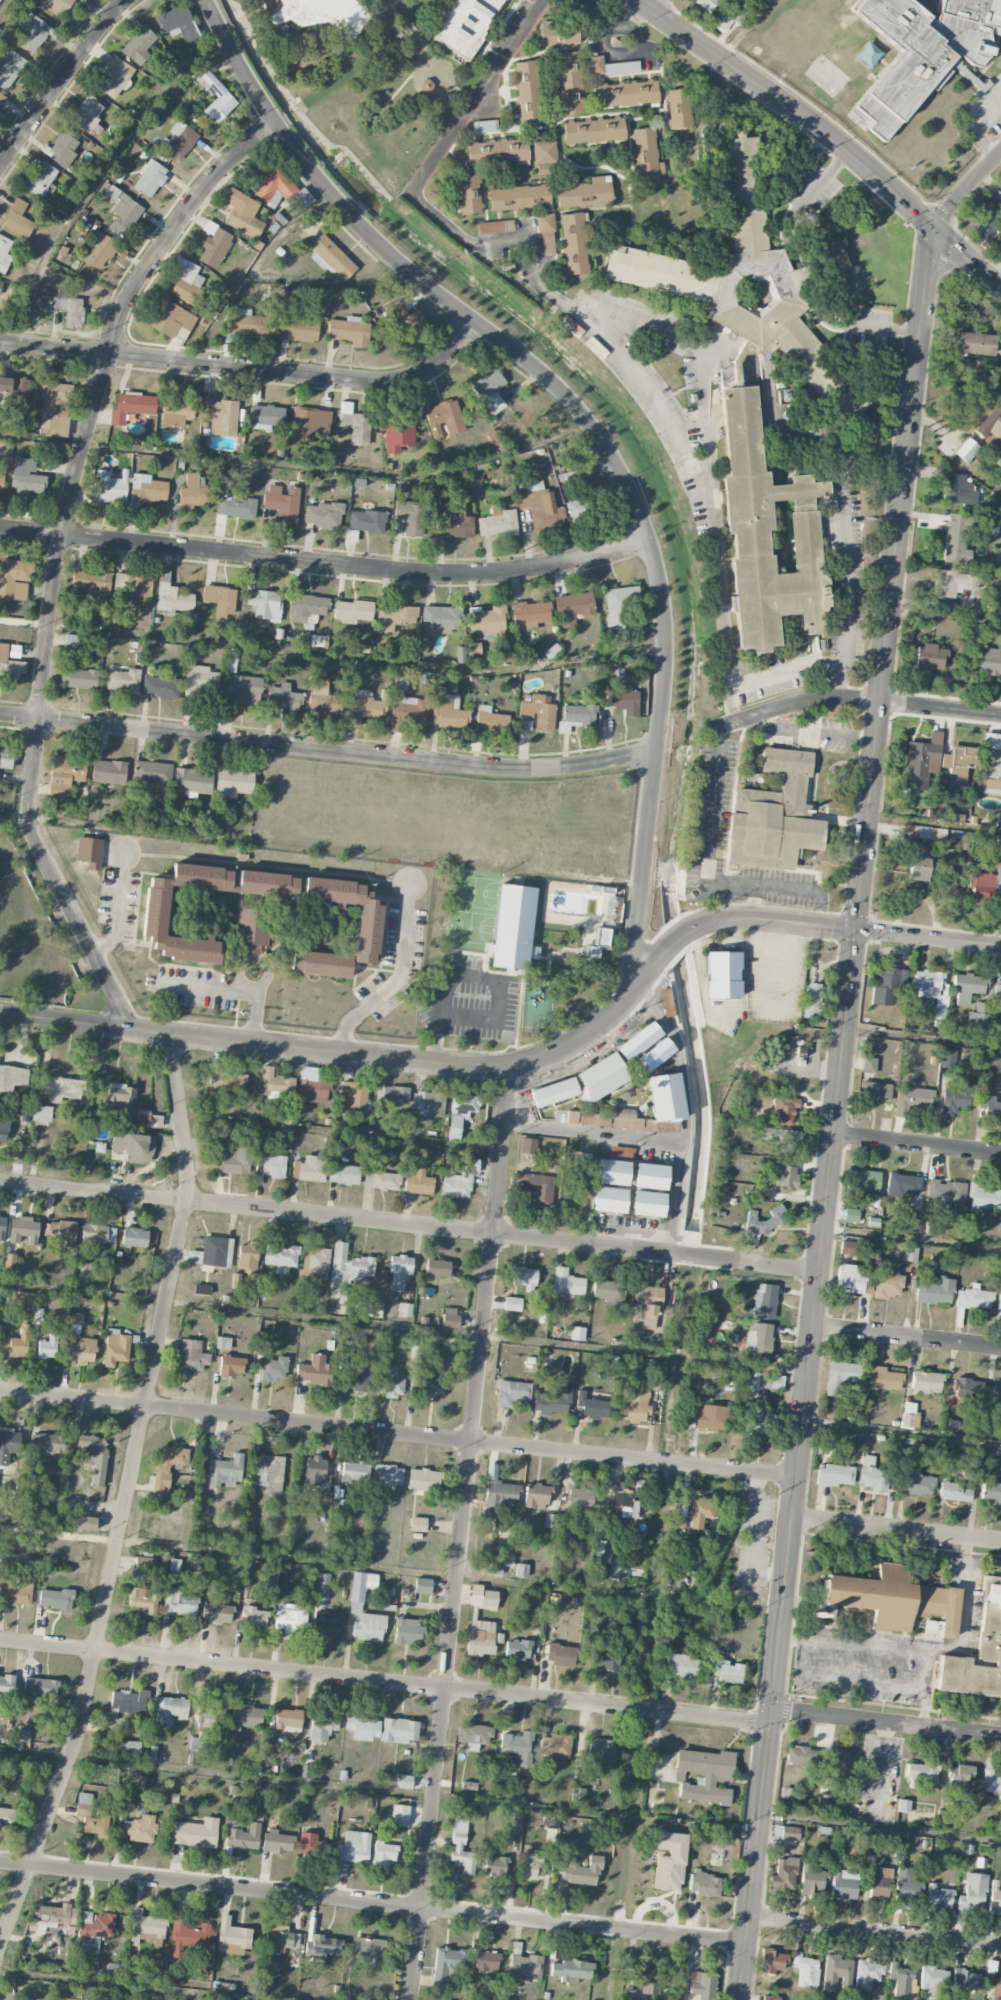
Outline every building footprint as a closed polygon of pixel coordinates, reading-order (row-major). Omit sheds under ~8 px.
[(74,0),(40,0),(37,4),(60,20),(74,0)] [(278,8),(268,16),(270,26),(310,21),(358,36),(365,13),(355,0),(277,0),(278,8)] [(466,60),(503,0),(452,0),(436,26),(440,29),(433,40),(466,60)] [(719,0),(694,0),(707,13),(719,0)] [(858,8),(866,14),(869,11),(875,16),(872,20),(879,25),(882,22),(888,27),(885,30),(892,36),(895,32),(900,36),(898,39),(905,45),(907,42),(910,45),(862,102),(880,117),(875,124),(890,137),(938,81),(941,84),(957,64),(983,86),(987,81),(972,69),(978,62),(985,62),(993,54),(999,55),(1000,48),(1000,42),(996,41),(995,31),(1000,32),(1000,0),(946,0),(942,17),(937,13),(940,10),(928,0),(865,0),(858,8)] [(200,37),(184,3),(156,16),(167,39),(180,32),(185,44),(200,37)] [(19,26),(25,31),(16,44),(33,56),(52,28),(28,12),(19,26)] [(579,45),(577,22),(539,24),(540,48),(579,45)] [(159,38),(140,24),(120,53),(139,66),(159,38)] [(26,61),(9,50),(0,64),(0,87),(6,91),(26,61)] [(560,114),(582,113),(578,51),(557,52),(560,114)] [(604,73),(602,55),(584,58),(587,76),(604,73)] [(540,122),(538,61),(516,62),(518,123),(540,122)] [(203,110),(216,124),(238,103),(206,69),(196,78),(215,99),(203,110)] [(658,104),(657,81),(596,84),(597,107),(658,104)] [(669,129),(691,127),(688,88),(667,90),(669,129)] [(94,123),(105,107),(88,95),(70,121),(91,136),(98,126),(94,123)] [(564,144),(625,142),(624,118),(563,121),(564,144)] [(157,148),(179,163),(198,134),(178,120),(166,138),(164,137),(157,148)] [(474,132),(495,131),(494,121),(473,122),(474,132)] [(655,128),(633,129),(636,184),(663,183),(661,162),(657,163),(655,128)] [(719,257),(705,262),(624,251),(623,254),(607,252),(603,284),(706,298),(704,314),(735,338),(729,387),(736,388),(740,359),(771,349),(809,379),(817,377),(822,343),(788,316),(810,309),(810,304),(798,267),(789,270),(783,251),(752,247),(766,140),(744,137),(742,130),(736,129),(734,140),(719,257)] [(79,141),(62,131),(46,157),(65,170),(76,153),(73,151),(79,141)] [(528,162),(527,140),(467,142),(468,164),(528,162)] [(556,164),(555,141),(533,141),(534,176),(547,176),(546,164),(556,164)] [(58,171),(43,160),(23,187),(42,201),(53,185),(49,183),(58,171)] [(149,199),(168,172),(152,160),(132,186),(149,199)] [(314,201),(303,187),(296,192),(276,167),(251,187),(263,202),(277,190),(287,203),(291,199),(301,211),(314,201)] [(457,175),(458,214),(480,213),(478,175),(457,175)] [(611,176),(590,177),(591,184),(556,186),(558,209),(612,206),(611,176)] [(111,212),(117,215),(109,228),(125,238),(143,207),(110,186),(104,195),(116,203),(111,212)] [(549,186),(489,188),(489,210),(550,209),(549,186)] [(264,223),(253,218),(260,202),(229,189),(224,200),(233,204),(224,225),(257,239),(264,223)] [(281,194),(274,191),(267,206),(274,209),(281,194)] [(27,204),(16,197),(0,225),(0,226),(26,240),(35,224),(20,216),(27,204)] [(999,232),(1000,229),(1000,211),(992,204),(973,231),(986,240),(995,229),(999,232)] [(587,275),(584,213),(562,214),(565,276),(587,275)] [(536,234),(542,234),(543,256),(554,256),(553,214),(536,215),(536,234)] [(478,234),(513,232),(513,220),(478,222),(478,234)] [(198,246),(203,248),(197,261),(217,270),(233,235),(214,226),(215,225),(206,221),(202,230),(205,232),(198,246)] [(118,243),(95,230),(87,244),(91,246),(83,260),(101,271),(118,243)] [(357,268),(322,233),(309,246),(343,282),(357,268)] [(3,275),(12,258),(6,255),(13,242),(0,235),(0,273),(3,275)] [(849,269),(840,245),(823,252),(832,276),(849,269)] [(82,299),(70,298),(70,289),(57,288),(57,296),(49,296),(49,310),(65,311),(64,327),(81,328),(82,299)] [(407,315),(400,299),(385,306),(400,340),(428,328),(419,309),(407,315)] [(197,317),(164,300),(150,327),(172,338),(179,326),(190,331),(197,317)] [(250,309),(231,308),(230,334),(272,336),(273,318),(250,316),(250,309)] [(326,338),(351,340),(351,347),(367,348),(369,323),(359,322),(359,317),(346,316),(345,321),(328,319),(326,338)] [(318,321),(281,320),(280,340),(318,342),(318,321)] [(994,334),(954,332),(953,353),(993,355),(994,334)] [(506,384),(495,368),(470,386),(491,416),(505,406),(495,392),(506,384)] [(9,392),(8,408),(28,409),(29,379),(0,378),(0,392),(9,392)] [(39,435),(68,437),(71,384),(43,382),(39,435)] [(720,389),(725,476),(721,476),(725,534),(729,534),(737,649),(750,648),(750,653),(767,652),(767,646),(779,646),(777,615),(799,614),(801,635),(825,633),(817,497),(827,497),(826,480),(810,481),(809,475),(787,476),(788,485),(767,486),(766,472),(760,472),(754,386),(720,389)] [(155,415),(156,395),(116,393),(115,409),(110,409),(109,425),(125,426),(125,413),(155,415)] [(161,427),(183,428),(183,420),(193,421),(194,397),(162,396),(161,427)] [(423,408),(433,441),(445,437),(465,431),(455,398),(423,408)] [(209,435),(236,436),(237,402),(206,401),(206,422),(209,422),(209,435)] [(351,428),(350,446),(367,446),(368,415),(351,414),(352,403),(339,402),(338,427),(351,428)] [(982,438),(995,421),(1000,426),(1000,405),(997,402),(974,432),(982,438)] [(249,405),(248,428),(283,429),(284,407),(249,405)] [(331,410),(295,407),(292,438),(311,440),(311,433),(329,435),(331,410)] [(385,454),(400,454),(400,447),(414,446),(413,421),(384,422),(385,454)] [(967,464),(980,449),(968,438),(954,453),(967,464)] [(992,450),(1000,457),(1000,438),(992,450)] [(11,494),(44,496),(46,475),(34,474),(35,459),(14,457),(11,494)] [(89,501),(126,503),(127,470),(122,470),(122,479),(110,479),(110,471),(95,470),(94,489),(90,489),(89,501)] [(137,501),(166,504),(168,482),(150,480),(150,475),(133,473),(130,494),(138,495),(137,501)] [(975,506),(976,491),(971,490),(971,483),(965,483),(965,475),(946,473),(943,503),(975,506)] [(185,474),(186,488),(179,488),(180,513),(191,512),(191,505),(214,504),(213,488),(203,488),(203,474),(185,474)] [(532,531),(566,527),(564,507),(554,508),(552,491),(543,493),(541,480),(525,483),(526,493),(516,494),(518,510),(529,508),(532,531)] [(264,509),(277,509),(276,523),(296,524),(298,487),(286,486),(286,495),(280,494),(281,486),(265,485),(264,509)] [(255,518),(256,499),(241,498),(241,493),(218,492),(217,516),(255,518)] [(580,499),(565,504),(571,524),(586,519),(580,499)] [(303,525),(340,528),(342,504),(317,502),(317,506),(305,505),(303,525)] [(423,537),(425,503),(394,502),(394,518),(404,519),(403,536),(423,537)] [(434,518),(435,537),(473,536),(472,517),(464,517),(464,502),(442,503),(442,517),(434,518)] [(517,535),(515,508),(491,509),(491,517),(477,518),(478,537),(517,535)] [(386,513),(349,509),(347,530),(383,534),(386,513)] [(969,564),(971,551),(965,550),(970,516),(949,513),(942,560),(969,564)] [(356,531),(345,530),(344,541),(356,542),(356,531)] [(0,560),(0,599),(26,601),(27,582),(31,582),(33,562),(0,560)] [(169,568),(158,567),(157,610),(193,611),(194,594),(179,593),(179,587),(169,587),(169,568)] [(934,569),(932,597),(955,598),(955,590),(974,591),(975,575),(958,574),(958,570),(934,569)] [(109,596),(112,574),(74,570),(72,588),(99,591),(98,595),(109,596)] [(151,603),(152,576),(115,574),(114,591),(135,592),(134,602),(151,603)] [(233,618),(237,590),(203,585),(201,601),(216,603),(214,616),(233,618)] [(605,589),(607,631),(624,630),(623,606),(636,605),(635,587),(605,589)] [(247,591),(247,605),(254,606),(253,619),(279,621),(280,592),(247,591)] [(555,597),(559,628),(575,626),(574,617),(594,614),(592,592),(555,597)] [(326,616),(328,598),(291,595),(289,622),(306,623),(307,614),(326,616)] [(334,600),(332,621),(355,623),(355,620),(371,621),(373,603),(334,600)] [(513,626),(525,625),(525,631),(536,630),(535,623),(550,622),(549,602),(512,604),(513,626)] [(418,607),(379,605),(378,634),(393,634),(393,624),(417,625),(418,607)] [(469,635),(505,634),(504,605),(490,606),(490,611),(480,611),(480,609),(468,610),(469,635)] [(459,632),(460,608),(422,607),(422,622),(428,622),(427,632),(459,632)] [(194,633),(196,614),(183,612),(180,632),(194,633)] [(80,650),(82,637),(66,634),(64,647),(80,650)] [(0,643),(0,679),(18,680),(19,674),(25,674),(26,662),(7,661),(8,644),(0,643)] [(479,643),(467,644),(467,655),(479,655),(479,643)] [(948,650),(937,649),(937,646),(917,644),(916,668),(942,670),(943,660),(948,660),(948,650)] [(998,650),(980,649),(979,675),(1000,676),(1000,654),(998,654),(998,650)] [(218,672),(208,672),(209,666),(186,665),(185,694),(218,695),(218,672)] [(96,690),(98,670),(62,667),(60,687),(96,690)] [(139,692),(140,669),(128,669),(128,671),(107,671),(106,691),(139,692)] [(260,705),(261,677),(228,676),(227,704),(260,705)] [(180,678),(143,677),(142,696),(180,697),(180,678)] [(308,713),(340,715),(342,696),(327,695),(328,680),(310,679),(308,713)] [(267,687),(266,709),(301,710),(302,693),(289,693),(290,682),(279,682),(279,687),(267,687)] [(607,691),(607,708),(623,709),(623,717),(637,717),(638,692),(630,691),(631,685),(620,685),(620,691),(607,691)] [(360,717),(384,719),(387,690),(381,689),(380,701),(370,700),(370,691),(351,689),(347,726),(359,727),(360,717)] [(519,701),(518,717),(534,718),(534,731),(553,732),(554,704),(549,704),(549,695),(530,694),(530,702),(519,701)] [(468,711),(457,711),(458,696),(433,695),(432,727),(468,729),(468,711)] [(402,732),(402,723),(425,725),(427,699),(392,697),(390,732),(402,732)] [(490,714),(490,706),(477,705),(476,732),(507,732),(508,714),(490,714)] [(596,706),(563,705),(562,722),(557,722),(557,733),(569,734),(569,726),(595,727),(596,706)] [(903,789),(926,791),(927,773),(938,774),(942,732),(930,731),(929,744),(907,742),(903,789)] [(1000,751),(1000,734),(985,733),(981,794),(1000,795),(1000,751)] [(974,748),(950,746),(949,755),(941,754),(940,767),(949,768),(949,774),(956,775),(955,789),(965,790),(967,765),(973,766),(974,748)] [(726,865),(796,870),(798,848),(821,850),(823,821),(809,820),(810,806),(803,805),(805,777),(811,777),(812,752),(762,748),(760,772),(781,774),(779,792),(731,789),(726,865)] [(11,770),(13,751),(0,749),(0,768),(11,770)] [(49,797),(68,798),(69,781),(85,782),(86,759),(51,757),(49,797)] [(126,784),(126,762),(93,761),(92,783),(126,784)] [(171,784),(172,763),(133,761),(132,782),(171,784)] [(174,796),(187,796),(187,792),(211,793),(212,770),(175,769),(174,796)] [(236,794),(252,794),(254,771),(217,769),(215,798),(236,799),(236,794)] [(906,838),(946,840),(946,828),(907,826),(906,838)] [(87,862),(86,870),(100,871),(101,839),(77,838),(76,861),(87,862)] [(907,879),(927,882),(929,859),(910,857),(907,879)] [(164,937),(169,885),(207,889),(236,892),(238,870),(174,864),(172,879),(148,877),(142,941),(153,942),(152,950),(161,950),(160,958),(218,964),(220,942),(212,941),(212,935),(205,934),(204,940),(164,937)] [(237,893),(295,898),(297,876),(239,871),(237,893)] [(375,964),(381,905),(372,905),(373,892),(363,891),(364,883),(305,877),(302,900),(335,903),(334,909),(341,910),(342,904),(359,906),(354,949),(348,949),(347,956),(293,950),(291,972),(350,978),(352,962),(375,964)] [(535,888),(529,946),(539,947),(538,960),(527,959),(526,971),(491,968),(499,884),(535,888)] [(264,947),(266,910),(238,908),(236,946),(264,947)] [(596,927),(609,929),(607,948),(599,947),(598,960),(584,958),(586,945),(593,946),(596,927)] [(739,952),(706,953),(706,998),(740,998),(739,952)] [(907,970),(879,967),(877,987),(872,986),(870,1004),(890,1006),(892,989),(905,990),(907,970)] [(910,997),(935,998),(934,1013),(946,1014),(947,994),(939,994),(939,985),(944,985),(944,973),(911,971),(910,997)] [(953,974),(952,992),(957,992),(956,1006),(969,1007),(970,993),(983,994),(984,976),(953,974)] [(995,981),(992,1004),(1000,1005),(1000,982),(995,981)] [(821,1018),(822,984),(804,983),(803,1017),(821,1018)] [(663,1019),(674,1017),(671,989),(660,990),(663,1019)] [(975,1013),(968,1012),(967,1026),(987,1027),(989,1003),(976,1003),(975,1013)] [(662,1037),(653,1023),(616,1047),(625,1061),(662,1037)] [(674,1050),(663,1037),(636,1060),(646,1073),(674,1050)] [(957,1051),(943,1049),(940,1066),(954,1068),(957,1051)] [(629,1082),(616,1053),(575,1072),(588,1101),(629,1082)] [(875,1073),(876,1058),(862,1058),(862,1073),(875,1073)] [(294,1078),(272,1077),(273,1067),(262,1066),(260,1093),(293,1095),(294,1078)] [(0,1067),(0,1092),(10,1093),(11,1086),(27,1086),(28,1068),(0,1067)] [(243,1092),(246,1072),(211,1067),(208,1086),(243,1092)] [(991,1073),(982,1072),(980,1089),(989,1090),(991,1073)] [(647,1077),(652,1122),(684,1119),(679,1073),(647,1077)] [(82,1080),(42,1076),(40,1095),(50,1095),(49,1102),(61,1104),(62,1098),(80,1099),(82,1080)] [(535,1109),(578,1095),(572,1077),(529,1091),(535,1109)] [(329,1080),(300,1079),(299,1095),(306,1096),(306,1103),(329,1104),(329,1080)] [(973,1083),(957,1080),(955,1090),(943,1088),(939,1112),(955,1115),(957,1106),(969,1108),(973,1083)] [(858,1100),(890,1102),(891,1084),(859,1082),(858,1100)] [(340,1110),(366,1111),(367,1084),(340,1083),(340,1110)] [(135,1086),(106,1084),(104,1115),(133,1117),(135,1086)] [(408,1087),(376,1086),(376,1104),(408,1104),(408,1087)] [(896,1087),(894,1117),(908,1117),(908,1110),(931,1111),(933,1090),(896,1087)] [(413,1090),(411,1107),(420,1108),(419,1115),(442,1118),(445,1093),(413,1090)] [(461,1120),(468,1120),(468,1113),(479,1113),(480,1096),(451,1094),(449,1140),(460,1141),(461,1120)] [(979,1095),(978,1110),(983,1110),(983,1119),(1000,1120),(1000,1102),(995,1101),(995,1096),(979,1095)] [(792,1125),(793,1108),(799,1108),(799,1098),(773,1097),(772,1114),(776,1114),(776,1124),(792,1125)] [(52,1107),(33,1105),(31,1120),(50,1122),(52,1107)] [(612,1127),(678,1134),(679,1123),(634,1118),(635,1110),(614,1108),(612,1127)] [(150,1115),(150,1110),(137,1110),(137,1127),(161,1128),(162,1116),(150,1115)] [(567,1112),(567,1125),(611,1126),(611,1113),(567,1112)] [(0,1119),(0,1144),(5,1145),(9,1121),(0,1119)] [(799,1154),(802,1132),(770,1128),(768,1138),(773,1139),(772,1150),(799,1154)] [(111,1153),(126,1154),(125,1162),(150,1165),(153,1137),(113,1133),(111,1153)] [(535,1155),(536,1139),(521,1138),(520,1154),(535,1155)] [(250,1174),(251,1148),(217,1147),(216,1173),(250,1174)] [(611,1160),(631,1161),(632,1148),(611,1147),(611,1160)] [(291,1179),(323,1182),(326,1158),(304,1155),(304,1162),(293,1161),(291,1179)] [(443,1173),(441,1196),(470,1198),(471,1174),(478,1174),(479,1159),(457,1158),(456,1174),(443,1173)] [(629,1161),(597,1160),(596,1184),(628,1185),(629,1161)] [(796,1188),(797,1163),(778,1162),(777,1177),(775,1177),(775,1187),(796,1188)] [(358,1186),(360,1167),(333,1164),(333,1171),(329,1171),(327,1183),(358,1186)] [(634,1188),(666,1189),(667,1165),(635,1164),(634,1188)] [(425,1165),(415,1165),(415,1176),(405,1175),(404,1193),(432,1194),(433,1178),(425,1177),(425,1165)] [(399,1190),(400,1173),(373,1172),(373,1167),(365,1167),(364,1189),(399,1190)] [(878,1190),(880,1172),(850,1170),(848,1201),(860,1201),(861,1189),(878,1190)] [(552,1206),(552,1175),(515,1174),(515,1191),(534,1191),(534,1206),(552,1206)] [(886,1195),(919,1196),(920,1176),(887,1174),(886,1195)] [(965,1183),(938,1182),(938,1180),(927,1179),(926,1211),(934,1211),(934,1217),(949,1218),(949,1204),(965,1205),(965,1183)] [(979,1182),(971,1182),(968,1211),(989,1213),(989,1208),(1000,1210),(1000,1208),(1000,1190),(979,1188),(979,1182)] [(624,1214),(627,1190),(596,1186),(592,1210),(624,1214)] [(630,1214),(661,1218),(665,1194),(633,1190),(630,1214)] [(748,1210),(744,1232),(767,1236),(769,1225),(781,1228),(785,1209),(771,1207),(769,1221),(756,1219),(757,1211),(748,1210)] [(844,1222),(858,1223),(859,1210),(845,1209),(844,1222)] [(922,1214),(908,1212),(906,1232),(920,1233),(922,1214)] [(39,1220),(10,1218),(8,1243),(19,1244),(19,1236),(28,1237),(27,1245),(41,1246),(41,1235),(38,1235),(39,1220)] [(74,1246),(76,1223),(45,1221),(44,1239),(66,1240),(65,1246),(74,1246)] [(939,1224),(926,1223),(925,1235),(938,1236),(939,1224)] [(116,1226),(83,1225),(82,1241),(115,1242),(116,1226)] [(147,1247),(147,1229),(123,1228),(122,1246),(147,1247)] [(230,1267),(232,1238),(203,1237),(202,1252),(189,1251),(188,1264),(230,1267)] [(264,1265),(276,1265),(276,1274),(288,1275),(288,1267),(297,1268),(299,1246),(285,1245),(285,1248),(274,1248),(275,1238),(266,1237),(264,1265)] [(854,1256),(855,1242),(841,1241),(839,1254),(854,1256)] [(259,1244),(239,1242),(237,1268),(256,1270),(259,1244)] [(329,1290),(349,1292),(350,1278),(372,1279),(374,1259),(346,1257),(347,1243),(333,1242),(329,1290)] [(305,1248),(302,1269),(306,1270),(305,1276),(326,1279),(330,1251),(305,1248)] [(15,1270),(16,1254),(5,1253),(4,1270),(15,1270)] [(390,1255),(389,1274),(392,1274),(391,1291),(407,1292),(410,1257),(390,1255)] [(450,1261),(426,1260),(425,1275),(449,1277),(450,1261)] [(98,1277),(99,1264),(80,1263),(79,1286),(87,1287),(87,1276),(98,1277)] [(865,1293),(866,1267),(837,1266),(836,1292),(865,1293)] [(903,1275),(889,1274),(890,1267),(876,1266),(874,1296),(901,1299),(903,1275)] [(525,1293),(535,1293),(536,1268),(510,1267),(510,1285),(526,1285),(525,1293)] [(553,1294),(584,1295),(584,1277),(567,1277),(567,1267),(553,1267),(553,1294)] [(915,1302),(951,1305),(953,1278),(936,1277),(917,1276),(915,1302)] [(606,1308),(621,1307),(620,1280),(593,1280),(593,1298),(605,1298),(606,1308)] [(752,1317),(774,1320),(778,1286),(757,1283),(752,1317)] [(193,1294),(209,1295),(210,1286),(194,1284),(193,1294)] [(660,1287),(637,1286),(636,1305),(643,1306),(642,1330),(658,1331),(660,1287)] [(991,1310),(993,1292),(974,1290),(974,1291),(957,1289),(955,1306),(991,1310)] [(521,1311),(521,1298),(504,1297),(503,1310),(521,1311)] [(382,1301),(362,1300),(362,1317),(382,1318),(382,1301)] [(411,1317),(412,1304),(399,1303),(399,1317),(411,1317)] [(442,1328),(458,1328),(458,1308),(443,1308),(442,1328)] [(82,1313),(70,1313),(69,1333),(81,1334),(82,1313)] [(8,1350),(8,1357),(26,1359),(29,1324),(21,1323),(20,1338),(5,1337),(5,1332),(0,1332),(0,1349),(8,1350)] [(772,1324),(753,1323),(752,1331),(747,1331),(746,1351),(754,1351),(753,1357),(770,1358),(772,1324)] [(570,1340),(583,1341),(585,1328),(571,1326),(570,1340)] [(114,1368),(114,1361),(128,1362),(131,1336),(118,1334),(119,1329),(107,1328),(103,1367),(114,1368)] [(56,1359),(57,1335),(48,1335),(48,1341),(38,1341),(37,1358),(56,1359)] [(95,1338),(72,1338),(71,1362),(94,1363),(95,1338)] [(202,1341),(181,1339),(177,1372),(187,1373),(187,1370),(202,1372),(203,1365),(209,1366),(211,1354),(200,1353),(202,1341)] [(297,1364),(295,1382),(331,1385),(332,1365),(324,1364),(325,1355),(311,1354),(310,1365),(297,1364)] [(244,1357),(220,1356),(219,1376),(233,1377),(233,1374),(244,1374),(244,1357)] [(285,1381),(287,1357),(276,1356),(276,1360),(261,1359),(260,1380),(285,1381)] [(860,1383),(861,1365),(828,1361),(825,1396),(840,1397),(841,1381),(860,1383)] [(344,1370),(343,1390),(368,1391),(369,1362),(348,1362),(348,1370),(344,1370)] [(404,1378),(396,1378),(397,1366),(382,1366),(381,1396),(403,1397),(404,1378)] [(885,1367),(867,1366),(866,1389),(901,1391),(902,1373),(885,1372),(885,1367)] [(942,1374),(912,1371),(910,1390),(940,1394),(942,1374)] [(759,1397),(760,1373),(746,1372),(745,1396),(759,1397)] [(445,1375),(437,1375),(437,1378),(420,1377),(420,1395),(444,1396),(445,1375)] [(953,1399),(970,1401),(969,1409),(981,1409),(983,1381),(955,1379),(953,1399)] [(511,1399),(529,1402),(531,1384),(498,1380),(494,1406),(510,1408),(511,1399)] [(992,1383),(990,1403),(1000,1404),(1000,1384),(992,1383)] [(534,1394),(533,1413),(550,1414),(550,1412),(568,1414),(571,1388),(557,1387),(557,1396),(534,1394)] [(623,1421),(647,1422),(648,1389),(628,1388),(628,1403),(624,1403),(623,1421)] [(576,1406),(582,1407),(581,1417),(608,1419),(609,1401),(585,1399),(585,1390),(577,1390),(576,1406)] [(900,1428),(918,1429),(919,1416),(915,1416),(916,1403),(903,1402),(900,1428)] [(694,1405),(693,1429),(726,1430),(727,1406),(694,1405)] [(746,1435),(763,1435),(764,1407),(746,1406),(746,1435)] [(955,1420),(942,1419),(941,1431),(954,1432),(955,1420)] [(0,1429),(0,1466),(8,1466),(9,1452),(19,1453),(21,1431),(0,1429)] [(63,1459),(65,1435),(39,1432),(36,1456),(63,1459)] [(102,1487),(108,1439),(80,1435),(76,1463),(93,1465),(90,1486),(102,1487)] [(168,1495),(170,1465),(188,1466),(189,1449),(161,1446),(160,1464),(154,1464),(152,1493),(168,1495)] [(242,1453),(233,1453),(232,1461),(210,1459),(207,1488),(219,1490),(220,1485),(239,1487),(242,1453)] [(283,1456),(257,1455),(257,1468),(250,1468),(249,1486),(266,1486),(266,1493),(282,1494),(283,1456)] [(886,1492),(887,1470),(874,1470),(874,1456),(860,1455),(859,1485),(870,1486),(869,1491),(886,1492)] [(304,1486),(324,1486),(325,1457),(306,1456),(304,1486)] [(519,1484),(495,1482),(497,1464),(488,1463),(483,1516),(496,1517),(497,1505),(517,1507),(519,1484)] [(818,1463),(815,1483),(852,1488),(854,1468),(818,1463)] [(368,1464),(341,1465),(342,1483),(368,1482),(368,1464)] [(403,1466),(374,1465),(372,1488),(394,1489),(394,1485),(402,1486),(403,1466)] [(919,1469),(902,1468),(901,1494),(933,1496),(934,1477),(919,1476),(919,1469)] [(408,1491),(439,1492),(440,1471),(408,1469),(408,1491)] [(981,1499),(994,1500),(993,1503),(1000,1504),(1000,1482),(982,1481),(981,1499)] [(622,1482),(616,1482),(615,1490),(612,1489),(610,1516),(631,1518),(633,1494),(621,1493),(622,1482)] [(961,1485),(941,1482),(939,1498),(969,1503),(971,1490),(961,1489),(961,1485)] [(549,1485),(525,1484),(524,1508),(548,1509),(549,1485)] [(592,1489),(569,1487),(568,1508),(591,1509),(592,1489)] [(330,1492),(318,1492),(317,1511),(330,1511),(330,1492)] [(715,1519),(716,1501),(693,1499),(691,1529),(703,1530),(704,1518),(715,1519)] [(568,1527),(557,1526),(558,1515),(545,1514),(544,1528),(558,1529),(557,1541),(567,1542),(568,1527)] [(96,1518),(73,1515),(71,1530),(94,1533),(96,1518)] [(427,1518),(411,1517),(409,1531),(426,1532),(427,1518)] [(134,1570),(152,1572),(154,1558),(135,1556),(134,1570)] [(959,1589),(906,1585),(908,1565),(878,1562),(877,1580),(824,1575),(822,1605),(872,1609),(871,1630),(909,1633),(910,1617),(930,1619),(930,1614),(942,1615),(941,1622),(924,1621),(923,1637),(955,1639),(959,1589)] [(515,1577),(527,1578),(528,1564),(516,1564),(515,1577)] [(378,1574),(353,1572),(349,1613),(362,1614),(364,1588),(377,1589),(378,1574)] [(316,1597),(329,1598),(329,1574),(317,1573),(316,1597)] [(0,1577),(0,1578),(0,1604),(31,1606),(32,1578),(0,1577)] [(939,1656),(936,1691),(1000,1697),(1000,1579),(984,1577),(982,1602),(976,1659),(939,1656)] [(432,1580),(415,1578),(414,1593),(430,1594),(432,1580)] [(496,1608),(497,1591),(482,1591),(482,1585),(470,1585),(470,1607),(496,1608)] [(157,1616),(159,1591),(130,1588),(128,1606),(142,1608),(142,1614),(157,1616)] [(195,1620),(197,1598),(180,1596),(181,1590),(166,1588),(164,1612),(184,1614),(184,1619),(195,1620)] [(39,1589),(39,1608),(72,1610),(73,1590),(39,1589)] [(305,1633),(307,1606),(276,1603),(274,1630),(305,1633)] [(231,1605),(203,1604),(203,1622),(230,1623),(231,1605)] [(267,1628),(268,1611),(256,1610),(256,1606),(243,1605),(241,1626),(267,1628)] [(313,1636),(341,1638),(342,1614),(314,1613),(313,1636)] [(351,1639),(382,1643),(385,1616),(359,1613),(358,1622),(353,1622),(351,1639)] [(394,1644),(417,1645),(417,1635),(423,1635),(424,1620),(396,1619),(394,1644)] [(494,1622),(469,1621),(467,1654),(494,1656),(494,1643),(502,1643),(502,1634),(493,1633),(494,1622)] [(506,1640),(505,1659),(529,1660),(530,1641),(506,1640)] [(620,1671),(621,1644),(592,1643),(591,1666),(602,1666),(602,1671),(620,1671)] [(545,1664),(574,1666),(575,1646),(547,1644),(545,1664)] [(689,1655),(669,1653),(667,1669),(674,1669),(673,1676),(698,1679),(700,1660),(688,1659),(689,1655)] [(742,1665),(728,1664),(728,1661),(713,1659),(712,1680),(741,1683),(742,1665)] [(14,1695),(14,1675),(0,1675),(0,1694),(14,1695)] [(58,1679),(23,1678),(23,1697),(58,1698),(58,1679)] [(112,1691),(110,1713),(146,1716),(148,1690),(138,1689),(138,1693),(112,1691)] [(187,1699),(154,1697),(153,1716),(160,1717),(159,1727),(170,1728),(171,1719),(186,1719),(187,1699)] [(216,1721),(224,1721),(224,1702),(197,1701),(196,1731),(216,1732),(216,1721)] [(261,1728),(262,1706),(232,1705),(230,1731),(239,1731),(239,1727),(261,1728)] [(274,1730),(300,1733),(302,1711),(276,1708),(274,1730)] [(378,1740),(380,1718),(346,1716),(345,1730),(352,1730),(352,1739),(378,1740)] [(328,1742),(328,1731),(337,1731),(337,1719),(310,1718),(309,1742),(328,1742)] [(419,1722),(383,1718),(380,1741),(408,1744),(408,1740),(416,1741),(419,1722)] [(466,1751),(478,1752),(479,1745),(490,1746),(492,1727),(458,1724),(456,1742),(466,1743),(466,1751)] [(29,1730),(18,1730),(18,1741),(29,1741),(29,1730)] [(501,1735),(501,1748),(507,1748),(506,1766),(531,1767),(532,1731),(521,1731),(521,1735),(501,1735)] [(541,1735),(540,1755),(570,1756),(570,1736),(541,1735)] [(614,1774),(615,1740),(589,1739),(588,1760),(601,1761),(600,1773),(614,1774)] [(115,1756),(140,1757),(140,1742),(115,1741),(115,1756)] [(817,1749),(787,1746),(785,1765),(815,1768),(817,1749)] [(678,1800),(729,1804),(731,1789),(714,1788),(714,1782),(732,1783),(734,1752),(718,1751),(718,1754),(675,1750),(674,1770),(696,1772),(695,1784),(679,1783),(678,1800)] [(856,1754),(832,1753),(831,1776),(855,1777),(856,1754)] [(938,1762),(921,1761),(921,1764),(906,1763),(905,1779),(937,1780),(938,1762)] [(313,1766),(302,1765),(300,1779),(312,1780),(313,1766)] [(965,1792),(966,1779),(973,1779),(974,1766),(950,1766),(950,1792),(965,1792)] [(992,1777),(993,1768),(984,1768),(983,1794),(997,1795),(997,1802),(1000,1802),(1000,1777),(992,1777)] [(398,1788),(411,1790),(412,1777),(399,1775),(398,1788)] [(585,1801),(584,1788),(572,1788),(572,1801),(585,1801)] [(91,1817),(92,1794),(77,1793),(76,1816),(91,1817)] [(830,1795),(820,1795),(819,1807),(829,1807),(830,1795)] [(897,1812),(909,1813),(910,1801),(898,1800),(897,1812)] [(408,1827),(409,1806),(392,1805),(391,1826),(408,1827)] [(0,1809),(0,1825),(14,1826),(14,1809),(0,1809)] [(948,1810),(937,1810),(936,1822),(948,1822),(948,1810)] [(83,1817),(83,1833),(95,1833),(95,1837),(108,1838),(109,1815),(99,1815),(98,1818),(83,1817)] [(173,1821),(202,1824),(203,1817),(218,1818),(214,1848),(171,1843),(173,1821)] [(558,1817),(543,1817),(543,1828),(558,1828),(558,1817)] [(476,1853),(464,1852),(467,1820),(454,1818),(450,1864),(463,1865),(462,1875),(474,1876),(476,1853)] [(123,1820),(156,1824),(154,1843),(121,1839),(123,1820)] [(241,1820),(227,1820),(225,1848),(258,1850),(260,1823),(248,1822),(248,1832),(241,1832),(241,1820)] [(799,1827),(781,1827),(781,1840),(799,1840),(799,1827)] [(262,1851),(291,1854),(293,1836),(277,1834),(277,1831),(263,1830),(262,1851)] [(336,1844),(343,1845),(344,1830),(370,1833),(367,1864),(334,1860),(336,1844)] [(651,1831),(687,1835),(681,1892),(652,1889),(656,1855),(667,1857),(667,1850),(649,1848),(651,1831)] [(317,1833),(299,1833),(298,1855),(330,1856),(331,1842),(317,1842),(317,1833)] [(598,1885),(600,1856),(588,1855),(587,1868),(578,1867),(578,1860),(571,1859),(573,1839),(560,1838),(558,1858),(563,1859),(561,1882),(598,1885)] [(387,1866),(387,1861),(395,1861),(396,1844),(373,1843),(372,1866),(387,1866)] [(520,1881),(540,1880),(540,1876),(544,1876),(544,1853),(520,1854),(520,1881)] [(484,1876),(506,1877),(507,1858),(484,1857),(484,1876)] [(797,1859),(776,1858),(776,1876),(770,1875),(769,1888),(795,1890),(797,1859)] [(811,1871),(812,1864),(802,1864),(800,1893),(822,1894),(823,1881),(828,1881),(829,1872),(811,1871)] [(921,1883),(914,1881),(915,1870),(898,1867),(893,1901),(917,1905),(921,1883)] [(889,1899),(890,1868),(870,1868),(870,1899),(889,1899)] [(958,1896),(958,1909),(985,1910),(986,1874),(966,1873),(965,1896),(958,1896)] [(689,1895),(719,1896),(720,1875),(690,1874),(689,1895)] [(857,1879),(840,1879),(841,1874),(832,1874),(832,1898),(856,1899),(857,1879)] [(998,1891),(998,1880),(991,1880),(988,1914),(1000,1915),(1000,1891),(998,1891)] [(935,1883),(927,1883),(926,1908),(951,1909),(952,1889),(935,1889),(935,1883)] [(38,1906),(36,1933),(55,1935),(56,1924),(74,1925),(76,1906),(61,1904),(60,1908),(38,1906)] [(76,1952),(98,1954),(100,1938),(112,1939),(114,1915),(92,1913),(92,1912),(80,1911),(76,1952)] [(220,1914),(230,1915),(228,1927),(252,1929),(249,1949),(243,1948),(242,1954),(216,1951),(220,1914)] [(183,1946),(207,1948),(209,1923),(196,1922),(196,1929),(185,1928),(186,1916),(173,1915),(170,1957),(182,1958),(183,1946)] [(287,1926),(267,1925),(267,1946),(298,1947),(298,1934),(287,1933),(287,1926)] [(341,1939),(324,1938),(324,1935),(312,1934),(311,1964),(325,1964),(325,1955),(341,1955),(341,1939)] [(383,1969),(386,1941),(354,1937),(353,1944),(347,1943),(345,1957),(357,1959),(357,1955),(367,1956),(365,1967),(383,1969)] [(436,1947),(443,1948),(443,1947),(448,1948),(448,1950),(458,1951),(458,1949),(468,1950),(466,1969),(452,1967),(451,1975),(447,1975),(445,1989),(431,1988),(436,1947)] [(783,1973),(784,1962),(788,1963),(788,1952),(761,1950),(760,1972),(783,1973)] [(819,1960),(801,1958),(801,1952),(794,1951),(792,1968),(799,1969),(797,1985),(816,1987),(819,1960)] [(499,1953),(475,1952),(474,1971),(499,1972),(499,1953)] [(539,1981),(542,1957),(518,1955),(518,1954),(511,1954),(509,1978),(539,1981)] [(851,1961),(839,1960),(839,1955),(825,1955),(823,1991),(836,1992),(836,1978),(841,1978),(841,1989),(850,1989),(851,1961)] [(560,1983),(576,1984),(577,1979),(591,1979),(592,1962),(551,1960),(550,1976),(560,1977),(560,1983)] [(882,1962),(856,1961),(855,1990),(870,1991),(870,1981),(882,1981),(882,1962)] [(897,1969),(897,1962),(889,1962),(888,1980),(895,1981),(894,1995),(911,1996),(912,1970),(897,1969)] [(658,1995),(659,1967),(632,1966),(632,1985),(641,1986),(640,1995),(658,1995)] [(926,1990),(925,1999),(945,1999),(946,1969),(921,1967),(920,1990),(926,1990)] [(977,1992),(978,1971),(953,1971),(952,1992),(977,1992)] [(716,1974),(690,1972),(689,1994),(698,1994),(697,1999),(715,1999),(716,1974)] [(991,1979),(992,1999),(1000,1999),(1000,1979),(991,1979)]
